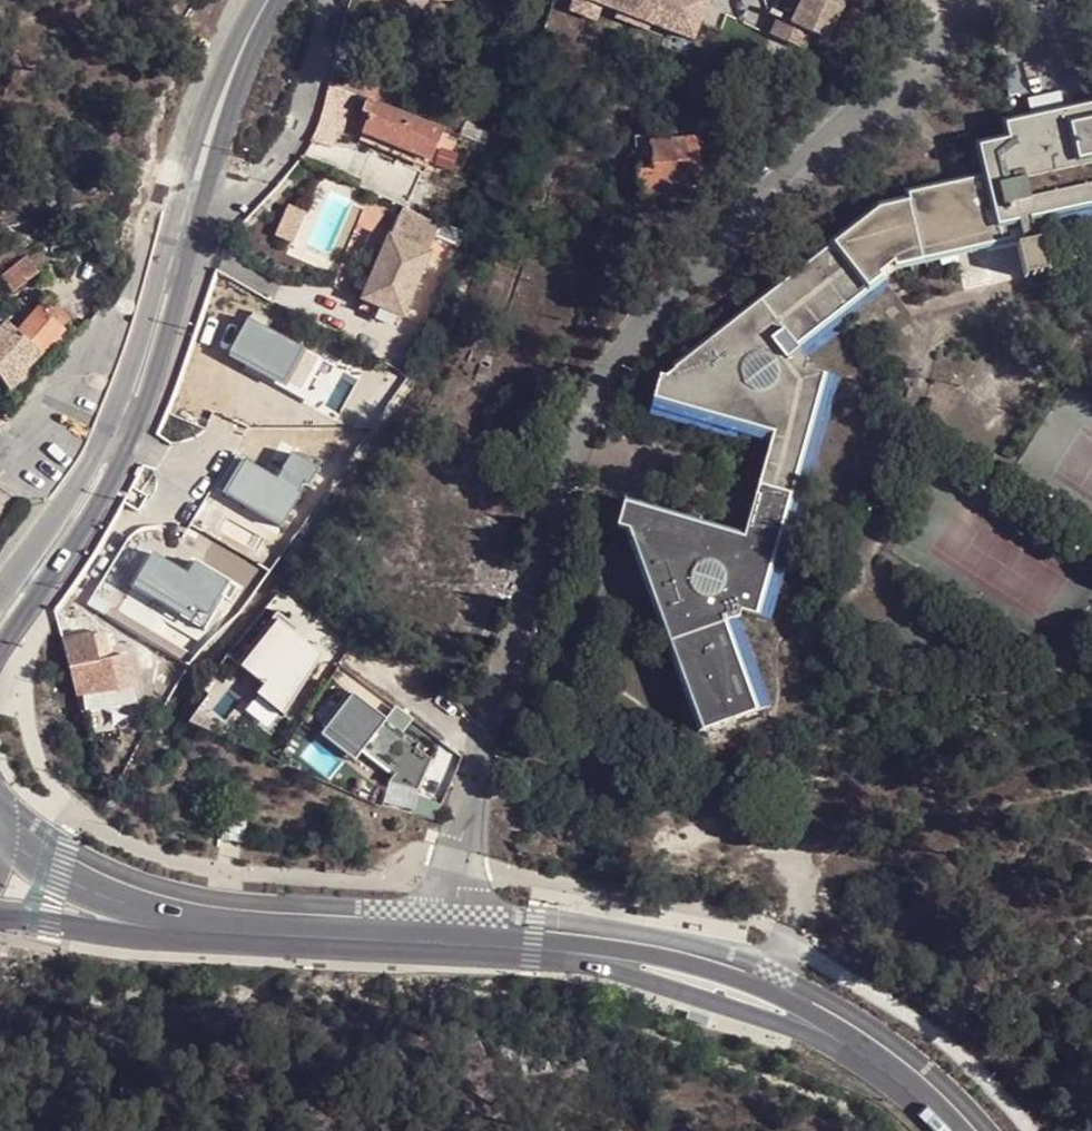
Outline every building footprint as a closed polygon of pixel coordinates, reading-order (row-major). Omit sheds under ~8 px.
[(581,0),(576,0),(571,14),(596,24),(602,8),(581,0)] [(708,1),(705,0),(581,0),(602,8),(618,14),(616,20),(649,33),(651,27),(694,43),(708,1)] [(799,9),(792,26),(777,18),(770,35),(805,52),(813,36),(829,44),(847,0),(803,0),(799,9)] [(799,9),(803,0),(791,0),(789,3),(799,9)] [(355,91),(376,100),(381,90),(343,73),(339,83),(355,91)] [(339,83),(331,80),(325,105),(318,125),(334,131),(338,133),(355,91),(339,83)] [(416,157),(430,125),(376,100),(362,132),(416,157)] [(1009,130),(1013,146),(985,152),(991,188),(881,212),(663,385),(656,384),(649,412),(768,443),(765,458),(807,454),(827,380),(808,375),(809,364),(804,356),(840,327),(838,324),(894,277),(892,270),(1017,244),(1017,248),(1011,250),(1019,285),(1043,280),(1036,245),(1031,247),(1031,240),(1091,227),(1091,110),(1009,130)] [(329,142),(334,131),(318,125),(316,129),(313,134),(329,142)] [(427,161),(441,129),(430,125),(416,157),(427,161)] [(694,137),(651,142),(654,170),(656,186),(668,185),(699,181),(694,137)] [(303,152),(299,157),(321,167),(325,159),(303,152)] [(382,182),(389,185),(386,190),(407,200),(415,183),(388,170),(382,182)] [(627,172),(629,197),(668,193),(668,185),(656,186),(654,170),(627,172)] [(364,175),(360,185),(383,197),(386,190),(389,185),(382,182),(364,175)] [(442,226),(406,208),(392,238),(429,256),(442,226)] [(429,256),(392,238),(370,290),(382,294),(380,302),(404,314),(429,256)] [(9,280),(30,257),(18,242),(0,263),(0,268),(9,280)] [(380,302),(382,294),(370,290),(368,297),(380,302)] [(12,388),(16,384),(62,331),(40,309),(18,332),(6,323),(0,330),(0,372),(12,388)] [(793,503),(807,454),(765,458),(756,495),(743,541),(622,508),(617,529),(629,533),(700,733),(762,711),(729,622),(739,620),(740,612),(763,618),(793,503)] [(302,633),(273,612),(235,666),(265,687),(258,696),(288,717),(328,658),(298,638),(302,633)] [(71,633),(64,635),(66,643),(73,641),(71,633)] [(105,633),(94,636),(100,661),(111,658),(105,633)] [(131,654),(111,658),(100,661),(94,636),(73,641),(66,643),(79,698),(138,685),(131,654)] [(421,740),(350,689),(325,725),(329,727),(324,734),(359,759),(367,747),(400,770),(394,779),(424,786),(436,755),(420,743),(421,740)]
